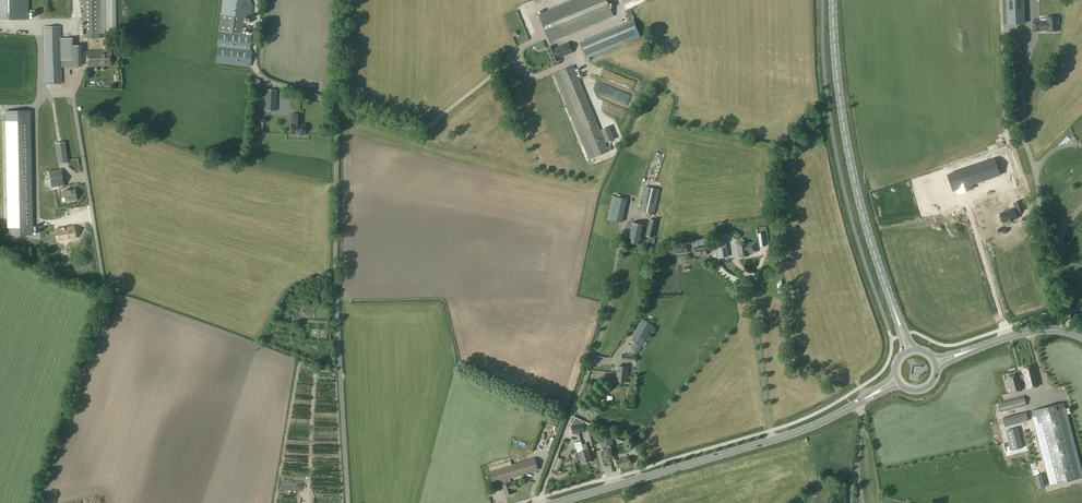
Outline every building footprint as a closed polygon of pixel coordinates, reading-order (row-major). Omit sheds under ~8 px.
[(29,19),(28,0),(0,0),(0,20),(29,19)] [(111,0),(82,0),(83,38),(100,38),(100,34),(112,33),(111,0)] [(215,62),(227,64),(250,66),(251,58),(252,50),(250,50),(252,35),(242,33),(244,17),(249,18),(249,13),(253,14),(254,4),(250,4),(251,0),(222,0),(218,31),(217,47),(215,62)] [(539,14),(550,42),(613,16),(606,0),(573,0),(539,14)] [(1007,24),(1024,23),(1023,0),(1006,0),(1007,24)] [(38,18),(37,8),(30,9),(30,19),(38,18)] [(1047,21),(1040,21),(1040,20),(1032,21),(1033,31),(1040,31),(1040,28),(1047,28),(1047,31),(1058,31),(1057,22),(1059,22),(1058,18),(1057,18),(1057,17),(1047,17),(1047,21)] [(618,28),(581,43),(587,58),(590,57),(624,43),(640,36),(634,21),(631,23),(618,28)] [(81,66),(80,45),(72,46),(73,59),(61,59),(61,43),(60,26),(44,26),(44,46),(45,84),(62,83),(61,67),(73,67),(81,66)] [(101,37),(101,49),(104,48),(104,51),(86,51),(87,66),(111,66),(111,48),(110,48),(109,37),(101,37)] [(569,42),(554,48),(553,46),(547,49),(552,63),(559,60),(558,58),(573,52),(569,42)] [(554,74),(589,159),(609,151),(573,65),(554,74)] [(599,74),(614,80),(616,74),(602,68),(599,74)] [(592,79),(590,87),(616,97),(618,89),(592,79)] [(970,90),(997,90),(996,82),(962,83),(962,93),(970,93),(970,90)] [(129,91),(130,85),(120,83),(119,88),(129,91)] [(266,90),(265,110),(276,110),(277,90),(266,90)] [(33,234),(31,110),(5,111),(5,120),(8,235),(33,234)] [(291,124),(291,134),(299,134),(299,135),(304,135),(304,134),(305,134),(305,124),(301,124),(301,116),(294,116),(294,124),(291,124)] [(992,123),(991,130),(1000,132),(1001,125),(992,123)] [(55,143),(58,163),(68,162),(65,142),(55,143)] [(994,159),(948,175),(953,190),(957,189),(958,193),(973,188),(972,184),(983,181),(999,175),(994,159)] [(64,185),(61,169),(49,171),(51,187),(64,185)] [(1024,190),(1021,182),(1015,184),(1017,192),(1024,190)] [(647,212),(654,214),(660,189),(646,186),(640,211),(647,212)] [(75,189),(64,191),(61,192),(62,197),(65,197),(65,200),(66,200),(66,201),(76,200),(76,198),(75,189)] [(608,219),(622,222),(626,201),(613,198),(608,219)] [(1015,208),(1000,213),(1003,223),(1004,222),(1003,222),(1007,220),(1008,222),(1013,221),(1013,219),(1017,218),(1015,213),(1023,210),(1020,201),(1014,203),(1015,208)] [(646,235),(654,237),(658,221),(649,219),(646,235)] [(630,233),(642,236),(644,225),(633,222),(630,233)] [(72,229),(59,231),(60,239),(63,239),(64,240),(67,239),(67,238),(73,238),(72,229)] [(640,244),(642,236),(630,233),(629,241),(640,244)] [(736,244),(738,244),(738,247),(737,247),(737,250),(739,250),(739,251),(739,257),(749,255),(748,253),(756,252),(755,242),(747,243),(747,242),(745,243),(744,240),(743,239),(742,239),(741,239),(740,240),(739,240),(735,241),(736,244)] [(718,258),(727,257),(725,240),(716,241),(718,258)] [(673,247),(674,255),(687,253),(686,246),(673,247)] [(703,249),(702,247),(692,248),(693,255),(696,255),(696,256),(707,254),(706,248),(703,249)] [(631,350),(638,353),(654,325),(643,319),(631,340),(635,342),(631,350)] [(1033,365),(1022,368),(1023,374),(1018,376),(1018,374),(1006,377),(1010,393),(1022,390),(1019,378),(1024,377),(1027,388),(1039,385),(1033,365)] [(617,381),(626,382),(628,367),(618,366),(617,381)] [(999,402),(1001,411),(1026,405),(1024,396),(999,402)] [(1031,411),(1050,486),(1081,478),(1081,475),(1064,403),(1031,411)] [(585,432),(583,420),(575,417),(571,425),(573,434),(585,432)] [(608,435),(598,437),(600,446),(606,445),(605,442),(610,441),(608,435)] [(582,446),(581,441),(574,443),(576,449),(578,448),(579,453),(576,454),(577,460),(581,459),(582,463),(587,462),(584,451),(582,446)] [(584,451),(587,462),(592,460),(588,447),(584,448),(585,450),(584,451)] [(627,466),(627,465),(631,464),(629,457),(628,457),(628,455),(625,456),(626,458),(616,460),(618,466),(621,465),(622,466),(623,466),(624,466),(624,467),(627,466)] [(501,481),(505,496),(513,493),(512,490),(518,488),(516,481),(510,482),(509,478),(538,470),(534,458),(489,472),(493,483),(501,481)] [(554,469),(559,471),(563,460),(561,459),(558,458),(554,469)]
